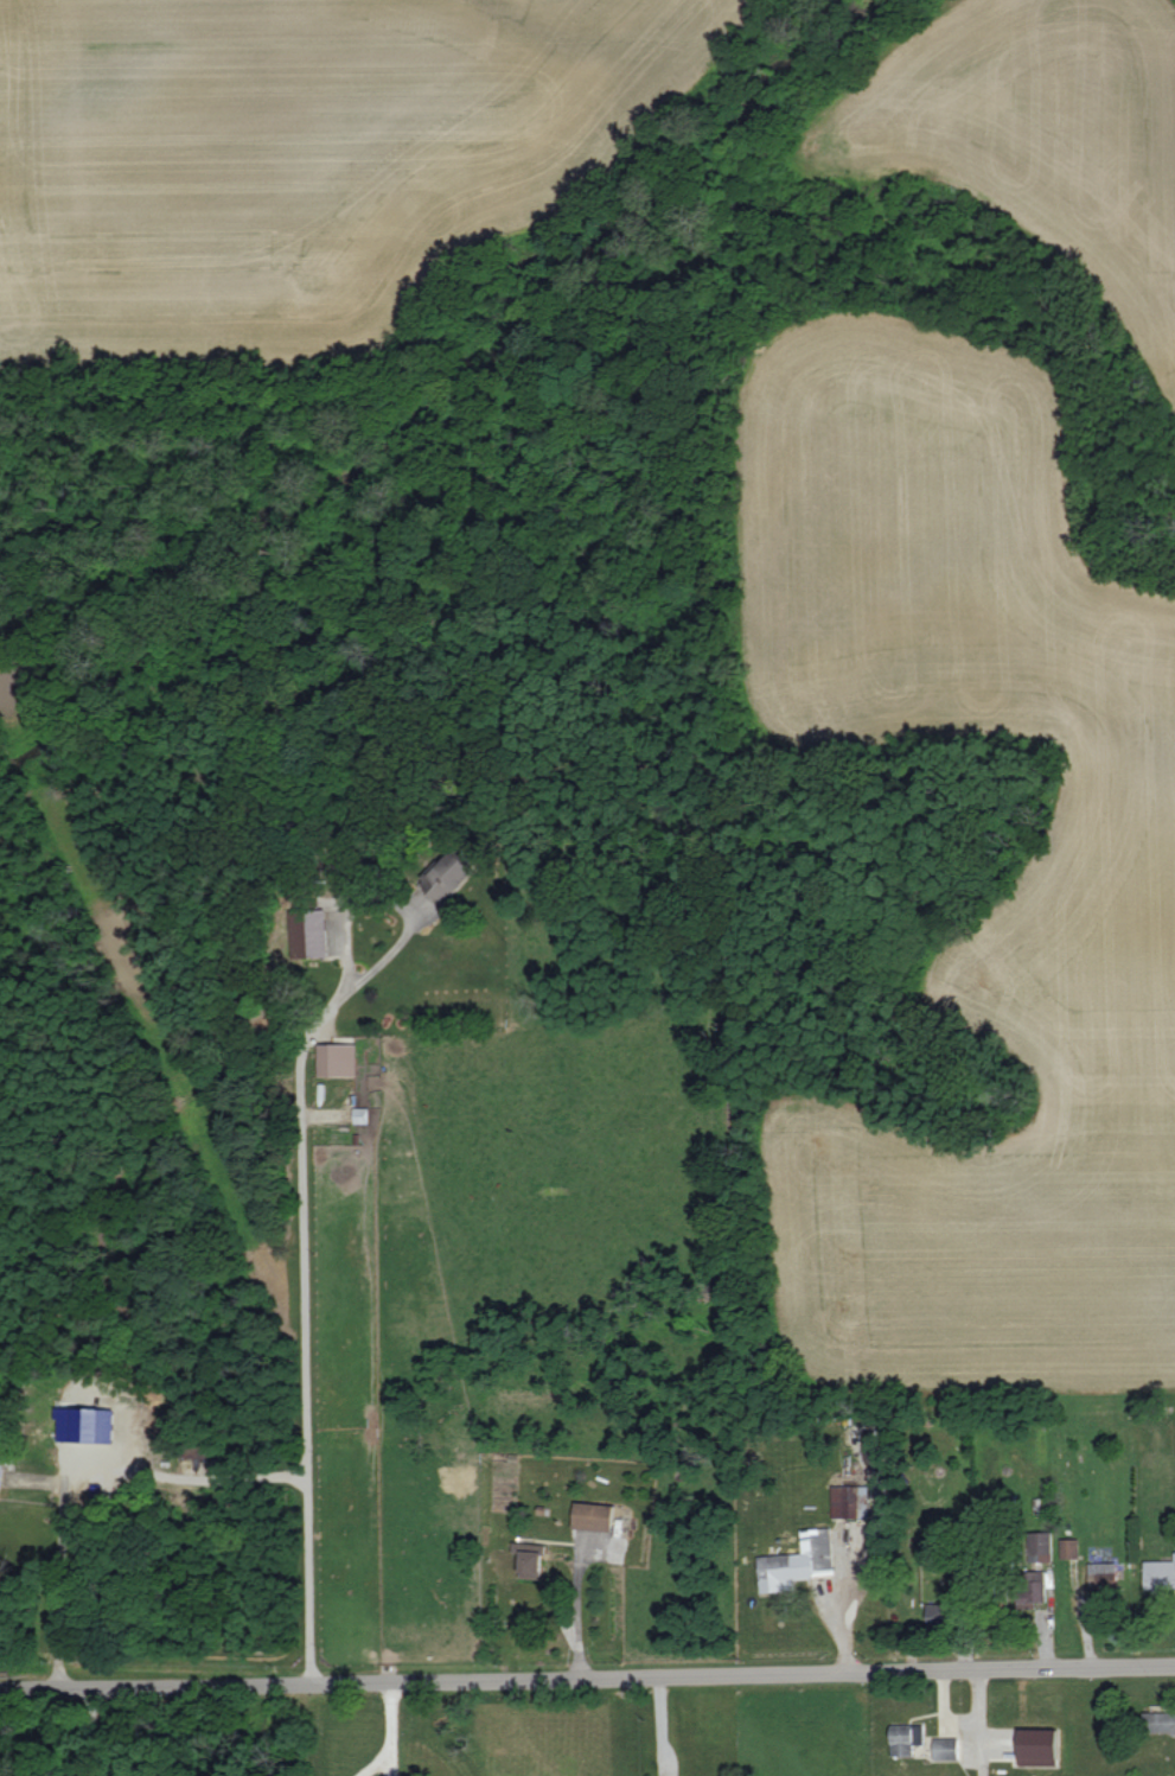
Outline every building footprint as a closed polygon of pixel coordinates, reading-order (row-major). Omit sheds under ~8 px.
[(477,868),(453,845),(417,883),(441,906),(477,868)] [(356,1043),(317,1044),(318,1076),(357,1076),(356,1043)] [(368,1107),(354,1107),(353,1122),(368,1123),(368,1107)] [(212,1442),(191,1442),(191,1458),(212,1458),(212,1442)] [(869,1486),(833,1485),(832,1517),(869,1518),(869,1486)] [(613,1530),(614,1504),(575,1502),(574,1528),(613,1530)] [(758,1555),(761,1592),(795,1590),(794,1578),(834,1575),(831,1527),(800,1529),(802,1552),(758,1555)] [(1051,1532),(1032,1532),(1033,1561),(1052,1561),(1051,1532)] [(1079,1558),(1078,1538),(1060,1539),(1061,1559),(1079,1558)] [(543,1578),(544,1543),(514,1542),(513,1553),(522,1553),(521,1577),(543,1578)] [(1144,1589),(1174,1589),(1174,1551),(1174,1561),(1144,1560),(1144,1589)] [(1117,1589),(1116,1562),(1088,1563),(1089,1589),(1117,1589)] [(927,1603),(927,1624),(960,1624),(960,1602),(927,1603)] [(1148,1710),(1147,1732),(1174,1733),(1174,1711),(1148,1710)] [(925,1744),(924,1723),(891,1724),(892,1755),(914,1755),(914,1744),(925,1744)] [(1058,1729),(1019,1728),(1019,1765),(1057,1766),(1058,1729)] [(959,1759),(958,1737),(934,1738),(934,1759),(959,1759)]
